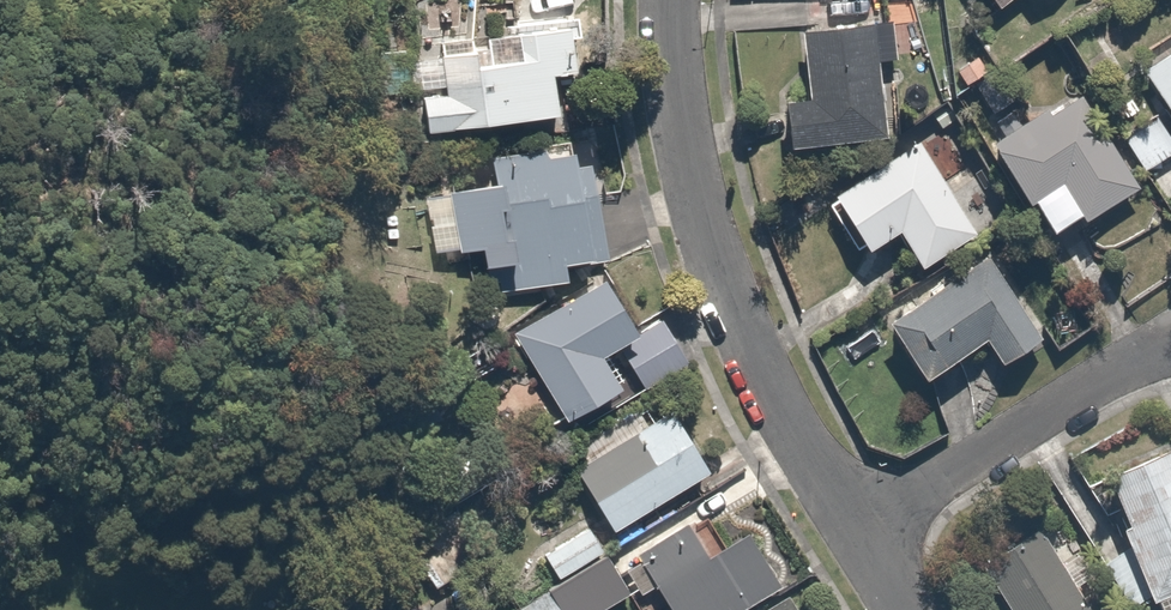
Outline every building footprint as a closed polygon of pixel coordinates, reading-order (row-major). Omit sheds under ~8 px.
[(1015,19),(1036,0),(998,0),(1015,19)] [(866,8),(795,7),(795,37),(869,31),(866,8)] [(768,112),(772,159),(884,149),(877,76),(895,75),(891,32),(795,37),(788,41),(795,109),(768,112)] [(426,111),(428,140),(558,129),(555,95),(571,93),(566,39),(518,43),(521,76),(477,80),(474,47),(429,51),(434,111),(426,111)] [(1156,186),(1091,95),(1004,157),(1043,211),(1080,185),(1106,222),(1156,186)] [(1138,145),(1162,175),(1170,168),(1170,136),(1162,125),(1138,145)] [(486,196),(431,209),(436,260),(491,256),(499,303),(572,289),(570,274),(602,272),(582,155),(482,174),(486,196)] [(915,155),(827,209),(863,265),(900,242),(926,284),(976,253),(915,155)] [(992,265),(884,337),(925,399),(993,353),(1009,377),(1049,350),(992,265)] [(637,339),(606,291),(517,344),(569,425),(618,394),(599,363),(637,339)] [(655,338),(612,361),(630,394),(673,371),(655,338)] [(680,419),(576,470),(611,541),(715,489),(680,419)] [(1106,491),(1162,609),(1170,609),(1170,461),(1106,491)] [(633,566),(660,609),(756,609),(778,597),(747,543),(705,568),(686,535),(633,566)] [(582,539),(539,567),(552,587),(595,559),(582,539)] [(977,578),(997,609),(1073,609),(1033,544),(977,578)] [(438,551),(409,569),(429,602),(458,584),(438,551)] [(542,609),(618,609),(626,605),(605,570),(542,609)]
